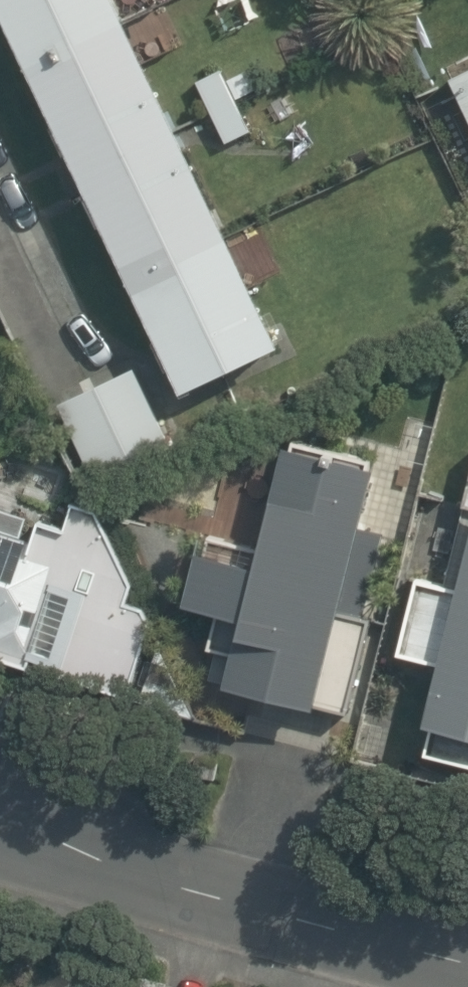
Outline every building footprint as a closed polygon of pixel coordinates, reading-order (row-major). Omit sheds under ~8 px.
[(185,390),(284,344),(120,0),(0,0),(0,3),(185,390)] [(448,73),(467,115),(467,64),(448,73)] [(261,89),(252,69),(228,80),(223,70),(198,81),(211,111),(236,100),(261,89)] [(225,143),(250,132),(236,100),(211,111),(225,143)] [(61,403),(97,480),(174,444),(137,367),(61,403)] [(364,618),(385,532),(362,527),(377,469),(287,446),(261,550),(208,536),(204,553),(197,551),(184,605),(216,614),(207,648),(233,655),(225,685),(317,708),(318,705),(347,713),(371,619),(364,618)] [(467,758),(467,488),(444,579),(418,572),(398,650),(441,662),(425,722),(434,724),(427,747),(467,758)] [(93,510),(73,504),(65,529),(38,520),(32,541),(0,531),(0,657),(128,697),(150,625),(144,611),(125,605),(130,588),(93,510)] [(140,702),(195,720),(159,642),(140,702)]
